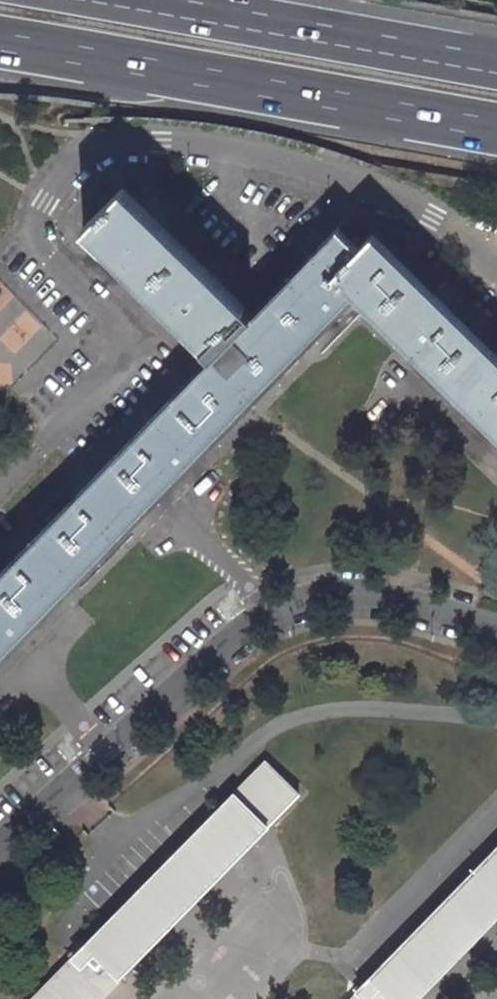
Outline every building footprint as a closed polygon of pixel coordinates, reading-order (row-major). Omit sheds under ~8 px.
[(122,183),(80,226),(207,354),(199,361),(0,567),(0,658),(246,406),(300,351),(353,297),(496,438),(496,359),(367,231),(352,246),(332,226),(254,304),(249,309),(122,183)] [(33,998),(100,998),(300,794),(266,759),(33,998)] [(345,998),(409,998),(496,911),(496,845),(345,998)]
